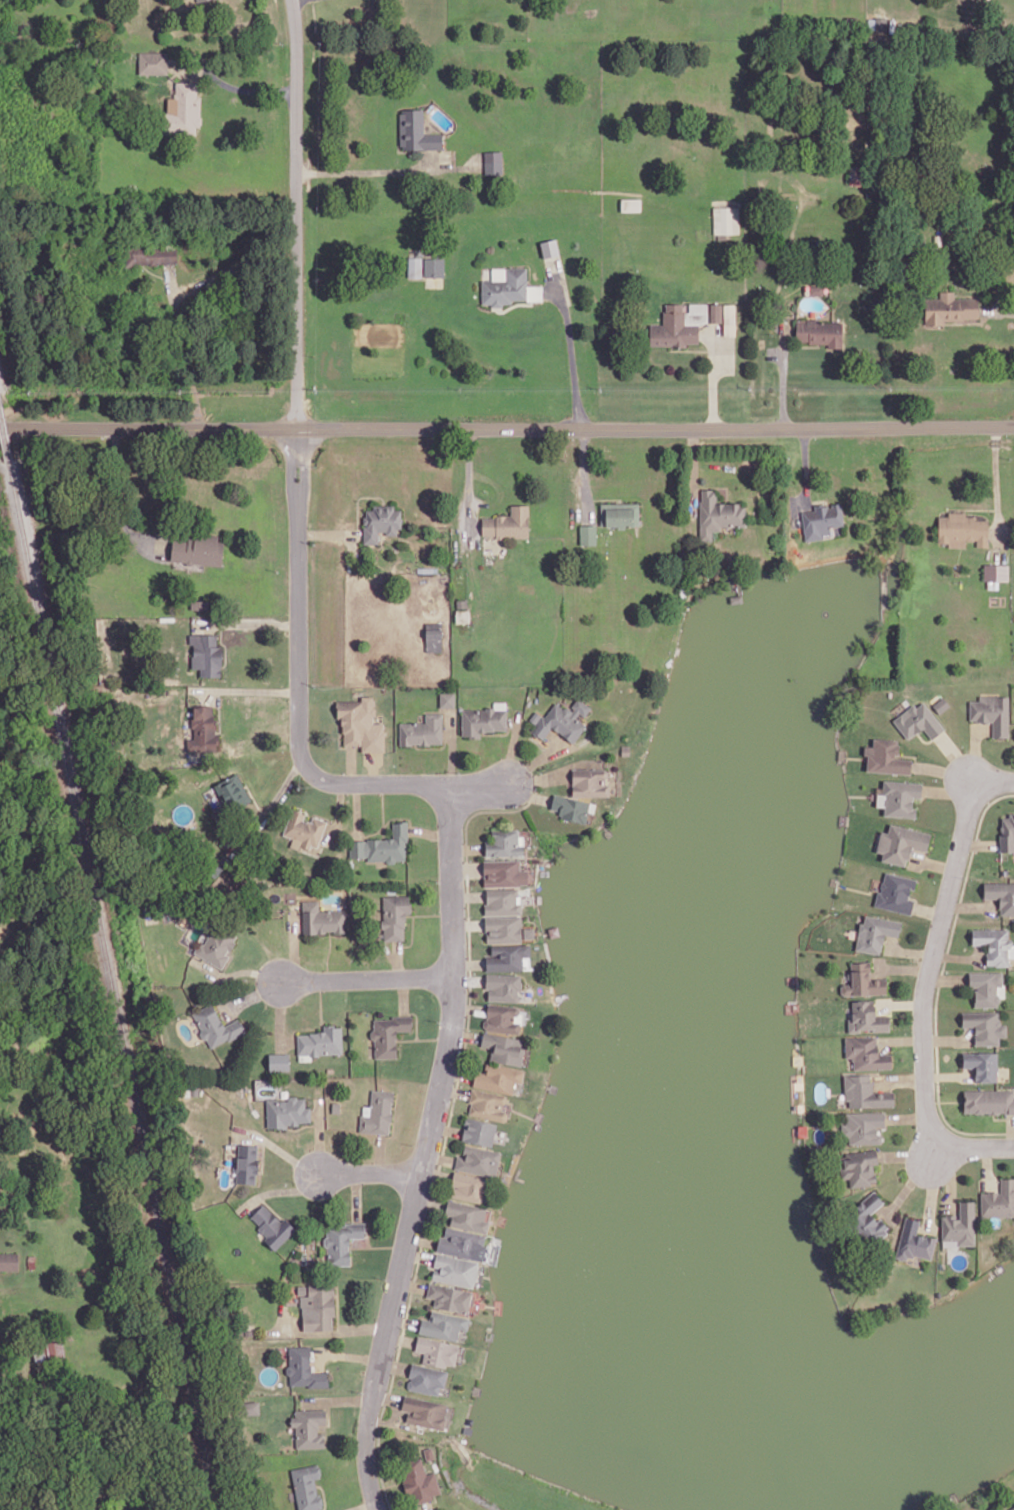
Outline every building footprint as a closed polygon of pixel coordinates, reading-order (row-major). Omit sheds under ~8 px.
[(138,53),(139,75),(168,74),(167,52),(138,53)] [(197,82),(175,82),(175,98),(166,98),(165,134),(196,134),(196,126),(201,126),(201,96),(197,96),(197,82)] [(400,108),(400,144),(404,144),(404,147),(443,147),(442,132),(424,133),(424,107),(400,108)] [(485,150),(486,172),(503,171),(503,150),(485,150)] [(622,197),(622,209),(641,209),(641,197),(622,197)] [(713,206),(714,232),(739,232),(739,206),(713,206)] [(559,255),(556,239),(540,242),(543,258),(559,255)] [(127,243),(128,254),(106,277),(114,285),(136,262),(142,262),(177,261),(176,248),(144,249),(144,242),(127,243)] [(408,275),(421,276),(422,256),(408,256),(408,275)] [(425,257),(425,275),(444,275),(444,257),(425,257)] [(483,279),(483,302),(492,302),(492,305),(497,305),(503,305),(503,301),(512,301),(512,297),(527,297),(527,266),(507,266),(507,279),(483,279)] [(811,284),(811,293),(823,293),(823,285),(811,284)] [(542,301),(542,287),(527,286),(527,301),(542,301)] [(938,291),(938,299),(924,299),(924,323),(940,323),(940,319),(961,319),(961,317),(975,317),(974,298),(951,298),(951,291),(938,291)] [(667,302),(667,311),(664,311),(664,323),(650,323),(650,345),(671,345),(686,345),(686,340),(698,340),(698,324),(684,324),(684,311),(682,311),(682,302),(667,302)] [(711,302),(711,320),(722,320),(722,302),(711,302)] [(724,303),(724,334),(735,334),(735,302),(724,303)] [(797,321),(797,339),(810,339),(810,342),(818,342),(829,342),(829,345),(842,345),(842,321),(819,321),(819,318),(807,318),(807,321),(797,321)] [(701,488),(702,501),(700,501),(700,539),(712,539),(712,528),(720,528),(720,523),(745,523),(745,503),(739,503),(739,502),(727,502),(715,502),(715,496),(717,496),(717,488),(701,488)] [(815,503),(816,509),(802,511),(806,539),(823,537),(822,533),(831,531),(830,526),(845,524),(842,501),(832,502),(832,506),(828,507),(828,504),(824,504),(824,502),(815,503)] [(602,502),(602,524),(639,523),(639,502),(602,502)] [(511,503),(511,514),(496,514),(496,517),(483,517),(483,533),(496,533),(496,535),(529,535),(529,503),(511,503)] [(374,504),(374,508),(367,508),(367,516),(364,516),(364,542),(378,542),(378,529),(386,529),(386,533),(396,533),(396,526),(401,526),(401,509),(394,509),(394,504),(374,504)] [(940,515),(940,541),(948,541),(948,547),(966,547),(966,538),(967,539),(974,539),(975,538),(977,538),(977,545),(988,545),(988,518),(976,518),(976,515),(965,515),(965,511),(949,511),(949,515),(940,515)] [(581,524),(581,543),(597,542),(597,523),(581,524)] [(174,539),(172,558),(186,560),(188,563),(192,563),(194,561),(221,564),(224,541),(217,540),(218,535),(197,532),(197,539),(189,538),(189,541),(174,539)] [(985,563),(985,579),(1008,579),(1008,563),(985,563)] [(457,599),(457,606),(467,605),(466,598),(457,599)] [(457,609),(457,621),(470,621),(470,608),(457,609)] [(427,622),(426,646),(441,647),(442,622),(427,622)] [(191,634),(191,642),(194,642),(194,654),(192,654),(192,667),(201,667),(201,675),(220,675),(220,664),(222,664),(223,646),(216,646),(217,634),(191,634)] [(441,691),(441,704),(454,705),(455,691),(441,691)] [(362,695),(362,699),(337,699),(337,718),(342,718),(342,723),(343,723),(343,731),(346,731),(345,743),(364,743),(364,749),(384,749),(384,730),(383,730),(383,723),(373,723),(373,713),(375,713),(375,707),(373,707),(373,695),(362,695)] [(980,695),(980,700),(970,700),(970,719),(977,719),(977,720),(982,720),(982,721),(990,722),(990,720),(994,720),(994,735),(1008,735),(1008,695),(980,695)] [(933,704),(940,712),(950,704),(943,696),(933,704)] [(545,717),(543,715),(532,730),(543,739),(553,726),(573,741),(586,724),(576,716),(580,712),(586,714),(591,706),(580,698),(574,705),(576,707),(573,710),(568,706),(563,707),(556,702),(545,717)] [(894,719),(909,737),(924,725),(933,736),(945,727),(924,701),(917,707),(914,703),(894,719)] [(186,751),(219,751),(219,734),(214,734),(215,706),(193,706),(192,738),(186,738),(186,751)] [(463,708),(463,734),(470,734),(470,736),(480,736),(480,729),(494,730),(494,728),(506,728),(507,709),(494,708),(494,706),(486,706),(486,708),(463,708)] [(529,719),(534,722),(541,713),(536,710),(529,719)] [(400,721),(400,744),(412,744),(412,742),(422,742),(422,743),(429,743),(429,741),(442,741),(442,712),(426,712),(426,721),(400,721)] [(875,738),(874,746),(866,745),(865,753),(870,754),(869,757),(868,769),(911,772),(912,758),(894,757),(894,754),(894,752),(899,753),(900,744),(898,743),(898,739),(875,738)] [(622,745),(622,754),(630,754),(630,744),(622,745)] [(574,768),(574,782),(577,782),(577,785),(574,785),(574,794),(609,794),(609,784),(605,784),(605,776),(609,774),(608,771),(606,768),(574,768)] [(215,784),(230,811),(252,799),(237,772),(215,784)] [(922,782),(884,779),(883,794),(887,794),(886,797),(885,798),(885,803),(886,805),(886,813),(915,816),(916,807),(913,807),(914,796),(921,796),(922,782)] [(554,792),(551,807),(561,810),(560,813),(563,814),(562,816),(586,822),(591,801),(554,792)] [(293,807),(283,833),(293,837),(290,845),(301,850),(303,844),(310,847),(311,843),(316,845),(326,820),(313,815),(311,820),(307,819),(307,821),(302,819),(305,812),(293,807)] [(1011,817),(1004,817),(1004,824),(1002,825),(1002,828),(1004,830),(1004,834),(1001,834),(1001,849),(1013,849),(1013,813),(1011,813),(1011,817)] [(349,839),(350,856),(367,855),(368,859),(386,859),(388,862),(393,862),(396,859),(396,858),(406,858),(405,839),(407,839),(407,820),(399,820),(399,822),(393,822),(394,837),(386,837),(386,838),(380,838),(380,837),(367,837),(367,840),(365,840),(365,839),(349,839)] [(891,823),(889,832),(882,831),(878,850),(885,852),(883,859),(905,864),(907,857),(910,858),(912,846),(927,850),(932,832),(891,823)] [(492,829),(493,840),(486,841),(486,854),(524,853),(524,844),(518,844),(517,828),(492,829)] [(484,860),(484,874),(489,873),(489,876),(485,877),(485,885),(520,884),(520,882),(528,882),(527,869),(520,869),(519,858),(484,860)] [(886,871),(884,880),(882,881),(881,886),(882,888),(882,891),(879,890),(876,904),(911,912),(914,899),(908,898),(911,887),(915,888),(917,879),(886,871)] [(985,897),(1000,897),(1000,907),(1002,907),(1002,913),(1003,913),(1013,913),(1013,882),(985,882),(985,897)] [(487,888),(488,901),(489,901),(490,903),(485,903),(485,913),(521,912),(521,902),(516,902),(516,894),(518,894),(518,887),(487,888)] [(383,895),(384,919),(382,919),(382,927),(384,927),(384,939),(404,938),(404,926),(405,926),(405,918),(406,918),(406,912),(412,911),(412,900),(408,900),(408,894),(383,895)] [(302,900),(303,932),(325,931),(325,929),(335,929),(335,931),(345,930),(345,908),(319,909),(319,900),(302,900)] [(866,914),(865,923),(861,922),(856,948),(880,953),(885,931),(898,934),(901,921),(866,914)] [(488,940),(522,940),(521,915),(486,916),(486,930),(491,930),(491,933),(488,933),(488,940)] [(194,951),(221,966),(228,955),(224,953),(225,950),(227,947),(230,948),(234,941),(232,940),(236,934),(216,923),(211,931),(209,931),(208,934),(208,937),(205,943),(200,940),(194,951)] [(524,927),(525,937),(535,936),(535,927),(524,927)] [(972,928),(972,943),(989,943),(989,950),(987,950),(987,963),(997,963),(997,965),(1009,965),(1009,946),(1011,946),(1013,944),(1013,940),(1010,938),(1009,938),(1009,928),(1003,928),(972,928)] [(492,944),(492,953),(498,953),(498,956),(487,956),(487,969),(523,968),(523,954),(531,954),(531,943),(492,944)] [(851,962),(852,982),(844,982),(841,985),(841,991),(844,994),(887,992),(887,976),(871,977),(870,961),(851,962)] [(487,972),(486,987),(493,988),(493,989),(489,989),(488,999),(517,1001),(519,998),(519,994),(517,992),(517,988),(522,985),(522,982),(520,980),(520,974),(487,972)] [(968,972),(968,988),(975,988),(975,1006),(998,1006),(998,998),(1003,998),(1004,973),(968,972)] [(853,1001),(854,1017),(849,1018),(849,1031),(861,1030),(860,1027),(873,1027),(874,1029),(890,1029),(889,1014),(874,1015),(874,1000),(853,1001)] [(212,1002),(225,1025),(238,1018),(240,1023),(242,1022),(247,1030),(228,1040),(227,1038),(211,1047),(206,1038),(203,1037),(200,1032),(201,1029),(192,1012),(212,1002)] [(488,1002),(487,1016),(489,1017),(488,1018),(487,1018),(484,1020),(484,1024),(486,1026),(487,1027),(487,1028),(519,1031),(520,1023),(513,1022),(514,1013),(516,1014),(519,1012),(520,1008),(518,1006),(488,1002)] [(962,1012),(961,1027),(974,1027),(974,1045),(999,1045),(999,1037),(1006,1037),(1006,1025),(999,1025),(999,1013),(962,1012)] [(374,1018),(375,1028),(373,1028),(371,1030),(371,1036),(375,1039),(376,1056),(397,1056),(396,1029),(411,1029),(411,1024),(413,1024),(413,1014),(392,1015),(392,1018),(374,1018)] [(299,1034),(299,1052),(311,1052),(311,1055),(320,1055),(320,1052),(343,1052),(342,1025),(335,1026),(335,1024),(324,1024),(324,1030),(318,1030),(318,1032),(311,1032),(311,1034),(299,1034)] [(484,1031),(482,1044),(494,1046),(491,1058),(521,1064),(525,1048),(521,1047),(523,1038),(484,1031)] [(845,1035),(846,1057),(853,1056),(853,1058),(854,1060),(855,1068),(892,1067),(892,1052),(880,1052),(880,1045),(878,1045),(878,1034),(845,1035)] [(270,1052),(270,1069),(290,1068),(290,1052),(270,1052)] [(998,1054),(963,1052),(962,1069),(975,1069),(974,1081),(997,1082),(998,1054)] [(487,1062),(485,1072),(476,1070),(473,1084),(512,1092),(515,1079),(522,1081),(524,1070),(487,1062)] [(845,1074),(846,1099),(850,1099),(850,1106),(895,1104),(894,1090),(873,1090),(872,1080),(870,1080),(869,1073),(845,1074)] [(191,1083),(191,1094),(199,1093),(199,1083),(191,1083)] [(472,1087),(469,1101),(473,1102),(473,1103),(471,1102),(469,1112),(504,1121),(508,1119),(509,1113),(506,1109),(502,1109),(503,1102),(506,1101),(507,1097),(505,1095),(472,1087)] [(370,1115),(361,1114),(360,1130),(389,1132),(390,1119),(392,1120),(392,1112),(391,1112),(391,1105),(392,1101),(393,1101),(394,1090),(372,1088),(370,1115)] [(963,1091),(964,1114),(1013,1113),(1013,1090),(963,1091)] [(278,1099),(278,1097),(267,1098),(268,1126),(279,1126),(279,1127),(287,1127),(287,1123),(288,1123),(290,1123),(298,1123),(298,1120),(311,1120),(311,1106),(305,1106),(305,1096),(298,1097),(296,1095),(290,1095),(288,1096),(288,1099),(278,1099)] [(333,1111),(340,1112),(341,1102),(333,1101),(333,1111)] [(846,1111),(846,1122),(841,1122),(841,1136),(849,1136),(849,1142),(880,1142),(883,1140),(882,1135),(880,1133),(877,1133),(877,1126),(885,1126),(885,1110),(846,1111)] [(466,1116),(464,1125),(466,1125),(463,1139),(492,1145),(497,1123),(466,1116)] [(455,1167),(496,1176),(501,1151),(465,1143),(463,1151),(467,1152),(466,1157),(458,1155),(455,1167)] [(239,1144),(238,1163),(236,1163),(234,1165),(233,1169),(236,1172),(238,1172),(237,1181),(256,1183),(257,1173),(258,1173),(258,1170),(259,1158),(256,1158),(257,1145),(239,1144)] [(840,1155),(842,1165),(840,1166),(842,1178),(850,1176),(852,1186),(871,1183),(871,1180),(876,1179),(876,1173),(874,1173),(872,1163),(878,1162),(876,1147),(846,1152),(847,1154),(840,1155)] [(454,1169),(451,1184),(459,1186),(458,1187),(454,1186),(452,1195),(480,1201),(482,1199),(483,1196),(481,1194),(482,1190),(486,1191),(489,1177),(454,1169)] [(982,1215),(1013,1215),(1013,1176),(1001,1177),(1001,1192),(999,1192),(998,1191),(988,1191),(988,1192),(982,1192),(982,1215)] [(875,1189),(848,1213),(875,1243),(888,1232),(885,1229),(888,1226),(881,1217),(878,1220),(871,1213),(884,1201),(875,1189)] [(448,1199),(445,1212),(455,1214),(455,1216),(452,1216),(451,1224),(487,1232),(490,1220),(484,1219),(486,1207),(448,1199)] [(943,1216),(943,1238),(959,1238),(959,1243),(975,1243),(975,1200),(960,1200),(960,1218),(956,1218),(956,1213),(946,1213),(946,1216),(943,1216)] [(252,1216),(261,1224),(258,1226),(258,1229),(262,1231),(265,1231),(269,1235),(266,1238),(276,1248),(295,1227),(285,1218),(281,1222),(263,1204),(252,1216)] [(907,1217),(897,1255),(906,1258),(907,1254),(913,1256),(914,1253),(931,1258),(936,1237),(928,1234),(927,1236),(916,1233),(919,1220),(907,1217)] [(365,1221),(366,1231),(364,1231),(364,1235),(349,1236),(349,1244),(348,1244),(348,1250),(350,1250),(350,1263),(328,1263),(328,1245),(325,1242),(324,1238),(327,1235),(327,1225),(345,1224),(345,1222),(365,1221)] [(437,1249),(482,1259),(485,1246),(482,1245),(485,1234),(446,1225),(444,1234),(452,1236),(452,1238),(440,1236),(437,1249)] [(19,1268),(19,1251),(0,1251),(0,1268),(19,1268)] [(432,1277),(473,1286),(479,1261),(437,1252),(434,1266),(441,1267),(441,1270),(434,1269),(432,1277)] [(430,1281),(427,1295),(436,1297),(434,1305),(468,1312),(473,1291),(430,1281)] [(309,1284),(309,1295),(301,1295),(302,1305),(304,1305),(305,1329),(333,1328),(332,1314),(335,1314),(335,1295),(332,1295),(332,1293),(335,1293),(335,1283),(309,1284)] [(298,1284),(298,1292),(306,1292),(306,1284),(298,1284)] [(433,1309),(430,1319),(422,1317),(419,1331),(457,1340),(460,1327),(467,1328),(469,1317),(433,1309)] [(419,1335),(459,1344),(454,1363),(446,1361),(445,1366),(423,1361),(425,1351),(416,1349),(419,1335)] [(51,1360),(65,1357),(61,1340),(47,1343),(51,1360)] [(289,1346),(290,1364),(289,1364),(286,1366),(286,1371),(289,1373),(291,1373),(291,1383),(309,1383),(309,1385),(329,1384),(328,1377),(326,1377),(326,1372),(310,1372),(310,1365),(309,1366),(308,1358),(310,1358),(310,1345),(289,1346)] [(412,1361),(409,1376),(412,1377),(412,1379),(409,1380),(408,1385),(409,1387),(432,1393),(432,1392),(438,1393),(441,1384),(444,1385),(448,1370),(412,1361)] [(448,1404),(404,1395),(401,1410),(408,1412),(405,1423),(443,1430),(448,1404)] [(240,1401),(240,1413),(260,1412),(260,1400),(240,1401)] [(296,1409),(297,1416),(292,1416),(293,1425),(296,1425),(297,1446),(325,1445),(324,1432),(318,1432),(317,1423),(326,1422),(326,1408),(296,1409)] [(424,1447),(427,1458),(434,1456),(431,1445),(424,1447)] [(435,1472),(425,1474),(421,1458),(400,1463),(409,1505),(433,1500),(432,1495),(440,1494),(435,1472)] [(300,1509),(305,1509),(323,1506),(322,1503),(324,1502),(322,1495),(320,1496),(320,1492),(317,1492),(314,1477),(321,1476),(320,1472),(322,1472),(320,1465),(318,1465),(318,1463),(292,1468),(300,1509)]
